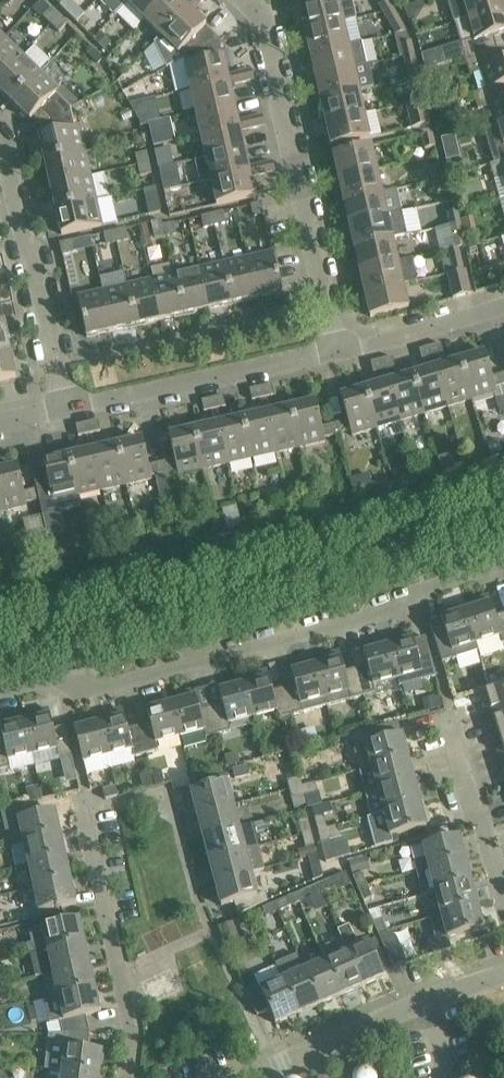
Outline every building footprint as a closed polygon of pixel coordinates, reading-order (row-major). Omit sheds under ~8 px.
[(116,16),(117,15),(128,4),(127,3),(131,0),(99,0),(116,16)] [(117,15),(134,31),(144,20),(163,0),(131,0),(127,3),(128,4),(117,15)] [(144,20),(161,36),(188,8),(192,12),(192,11),(200,2),(198,0),(189,0),(185,4),(181,0),(163,0),(144,20)] [(299,7),(305,31),(343,22),(356,19),(352,0),(303,0),(304,5),(299,7)] [(385,15),(394,10),(388,0),(386,0),(379,4),(385,15)] [(449,4),(454,22),(503,8),(503,0),(447,0),(449,4)] [(84,14),(75,5),(67,13),(77,22),(84,14)] [(51,24),(59,16),(51,8),(43,16),(51,24)] [(166,67),(183,58),(219,38),(206,26),(206,25),(192,11),(192,12),(188,8),(161,36),(154,43),(166,67)] [(439,48),(444,64),(465,57),(497,48),(493,35),(503,32),(503,8),(454,22),(460,42),(439,48)] [(405,32),(394,10),(385,15),(396,34),(405,32)] [(59,32),(67,24),(59,16),(51,24),(59,32)] [(310,54),(349,45),(343,22),(305,31),(310,54)] [(104,49),(110,42),(101,34),(95,40),(104,49)] [(22,54),(4,37),(0,41),(0,77),(22,54)] [(229,85),(230,85),(242,82),(240,73),(228,75),(223,56),(219,38),(183,58),(190,89),(228,80),(229,85)] [(404,56),(413,54),(411,41),(401,44),(404,56)] [(349,45),(310,54),(315,77),(354,68),(367,65),(362,42),(349,45)] [(0,77),(0,90),(11,102),(40,72),(51,61),(36,46),(25,57),(22,54),(0,77)] [(487,89),(503,84),(503,60),(501,61),(497,48),(465,57),(470,73),(481,70),(487,89)] [(40,72),(11,102),(30,120),(33,116),(41,124),(70,108),(55,93),(59,90),(57,89),(66,79),(50,64),(42,73),(40,72)] [(409,79),(419,77),(416,65),(407,67),(409,79)] [(359,91),(354,68),(315,77),(321,99),(359,91)] [(252,70),(240,73),(242,82),(254,79),(252,70)] [(440,85),(438,74),(429,76),(432,87),(440,85)] [(422,89),(419,77),(409,79),(412,91),(422,89)] [(234,103),(230,85),(229,85),(228,80),(190,89),(195,112),(234,103)] [(130,103),(143,100),(146,99),(143,84),(132,87),(124,91),(130,103)] [(487,89),(473,93),(478,109),(490,106),(495,125),(503,122),(503,84),(487,89)] [(321,99),(326,122),(364,114),(359,91),(321,99)] [(138,119),(147,117),(143,100),(130,103),(138,119)] [(406,104),(412,128),(430,124),(424,100),(406,104)] [(234,103),(195,112),(201,135),(238,126),(240,131),(252,128),(250,118),(238,121),(234,103)] [(43,135),(39,136),(45,161),(85,152),(79,127),(75,128),(70,108),(41,124),(43,135)] [(326,122),(331,146),(370,138),(364,114),(326,122)] [(262,116),(250,118),(252,128),(265,125),(262,116)] [(160,121),(149,124),(150,127),(155,147),(171,143),(165,120),(160,121)] [(494,163),(503,160),(503,122),(495,125),(483,128),(494,163)] [(244,149),(240,131),(238,126),(201,135),(206,158),(244,149)] [(425,148),(435,146),(432,134),(422,136),(425,148)] [(377,169),(371,145),(333,154),(338,178),(377,169)] [(170,147),(154,150),(159,170),(174,166),(170,147)] [(244,149),(206,158),(195,160),(200,183),(211,181),(249,172),(250,177),(251,177),(263,174),(260,165),(249,167),(244,149)] [(45,161),(50,185),(90,176),(85,152),(45,161)] [(136,154),(138,165),(149,163),(147,152),(136,154)] [(494,163),(489,164),(494,180),(503,177),(503,160),(494,163)] [(273,162),(260,165),(263,174),(275,171),(273,162)] [(149,163),(138,165),(141,176),(152,174),(149,163)] [(164,193),(182,188),(177,165),(174,166),(159,170),(164,193)] [(433,181),(442,179),(439,166),(430,168),(433,181)] [(344,201),(382,192),(377,169),(338,178),(344,201)] [(255,196),(251,177),(250,177),(249,172),(211,181),(217,205),(255,196)] [(50,185),(56,209),(96,200),(90,176),(50,185)] [(445,191),(442,179),(433,181),(435,193),(445,191)] [(349,224),(402,212),(396,189),(382,192),(344,201),(349,224)] [(466,189),(456,192),(459,203),(469,201),(466,189)] [(62,235),(102,225),(96,200),(56,209),(62,235)] [(147,204),(149,215),(161,212),(158,201),(147,204)] [(262,203),(250,205),(253,216),(264,214),(262,203)] [(402,212),(349,224),(354,247),(393,238),(422,231),(417,209),(402,212)] [(223,211),(212,214),(215,225),(226,223),(223,211)] [(460,223),(457,211),(448,213),(451,225),(460,223)] [(204,228),(215,225),(212,214),(201,217),(204,228)] [(164,231),(163,225),(162,220),(151,222),(153,234),(164,231)] [(174,223),(163,225),(164,231),(165,236),(177,234),(174,223)] [(451,225),(453,237),(456,248),(458,248),(465,246),(460,223),(451,225)] [(146,226),(140,227),(142,240),(144,246),(152,244),(148,225),(146,226)] [(114,231),(117,242),(128,239),(125,228),(114,231)] [(114,231),(103,233),(106,245),(117,242),(114,231)] [(393,238),(354,247),(359,270),(398,261),(393,238)] [(73,252),(71,241),(59,243),(62,255),(73,252)] [(456,248),(448,250),(453,273),(463,270),(458,248),(456,248)] [(273,252),(248,257),(257,298),(282,292),(273,252)] [(224,263),(233,303),(257,298),(248,257),(224,263)] [(412,258),(398,261),(359,270),(365,293),(403,284),(417,281),(412,258)] [(224,263),(200,268),(208,309),(233,303),(224,263)] [(175,274),(184,314),(208,309),(200,268),(175,274)] [(453,273),(445,275),(451,298),(469,294),(463,270),(453,273)] [(124,272),(100,278),(103,291),(111,331),(136,325),(127,285),(124,272)] [(175,274),(151,280),(160,320),(184,314),(175,274)] [(127,285),(136,325),(160,320),(151,280),(127,285)] [(403,284),(365,293),(370,317),(409,308),(403,284)] [(111,331),(103,291),(77,296),(86,337),(111,331)] [(10,352),(5,328),(0,329),(0,355),(10,352)] [(430,346),(433,357),(444,354),(441,343),(430,346)] [(422,360),(433,357),(430,346),(419,349),(422,360)] [(16,378),(10,352),(0,355),(0,381),(16,378)] [(460,360),(472,400),(495,393),(496,398),(495,399),(500,414),(503,413),(503,373),(491,376),(484,352),(460,360)] [(382,359),(384,370),(395,368),(393,356),(382,359)] [(373,373),(384,370),(382,359),(371,362),(373,373)] [(460,360),(436,367),(448,407),(472,400),(460,360)] [(436,367),(412,374),(424,414),(448,407),(436,367)] [(412,374),(388,381),(400,421),(424,414),(412,374)] [(388,381),(365,388),(377,428),(400,421),(388,381)] [(272,384),(261,386),(263,398),(274,395),(272,384)] [(261,386),(250,389),(252,400),(263,398),(261,386)] [(352,436),(377,428),(365,388),(340,396),(347,419),(334,423),(337,434),(350,430),(352,436)] [(212,398),(215,409),(226,406),(223,395),(212,398)] [(212,398),(201,400),(204,411),(215,409),(212,398)] [(316,401),(291,407),(299,447),(324,441),(324,437),(337,434),(334,423),(322,427),(316,401)] [(291,407),(266,412),(275,452),(299,447),(291,407)] [(266,412),(242,418),(251,458),(275,452),(266,412)] [(242,418),(218,423),(227,464),(251,458),(242,418)] [(89,433),(90,433),(100,431),(98,420),(87,422),(89,433)] [(87,422),(76,425),(78,436),(89,433),(87,422)] [(218,423),(194,429),(203,469),(227,464),(218,423)] [(177,475),(203,469),(194,429),(169,435),(174,459),(161,462),(163,473),(176,470),(177,475)] [(142,439),(117,444),(126,485),(151,479),(151,476),(155,475),(161,501),(169,499),(163,473),(161,462),(148,465),(142,439)] [(490,455),(502,452),(499,440),(486,444),(490,455)] [(102,490),(126,485),(117,444),(93,450),(102,490)] [(69,455),(77,496),(78,496),(102,490),(93,450),(69,455)] [(46,470),(33,473),(37,489),(36,489),(39,500),(40,500),(43,515),(58,512),(80,507),(81,507),(78,496),(77,496),(69,455),(44,461),(46,470)] [(2,512),(27,507),(26,503),(39,500),(36,489),(24,492),(18,466),(0,470),(0,505),(2,512)] [(465,610),(476,643),(499,635),(502,643),(503,643),(503,613),(494,616),(488,596),(470,602),(472,608),(465,610)] [(442,621),(430,625),(434,635),(442,662),(478,651),(465,610),(459,612),(457,606),(439,612),(442,621)] [(395,644),(388,645),(397,679),(399,686),(436,677),(425,637),(413,640),(411,632),(393,637),(395,644)] [(397,679),(388,645),(382,647),(380,641),(362,645),(367,666),(356,669),(363,696),(375,693),(373,685),(397,679)] [(322,663),(316,664),(325,698),(327,706),(363,696),(356,669),(344,672),(339,652),(321,656),(322,663)] [(283,688),(290,715),(327,706),(325,698),(316,664),(310,666),(308,660),(290,665),(295,685),(283,688)] [(278,719),(290,715),(283,688),(272,691),(266,671),(248,676),(250,682),(244,684),(253,717),(276,711),(278,719)] [(229,724),(253,717),(244,684),(237,685),(235,679),(217,684),(223,704),(211,707),(218,735),(231,731),(229,724)] [(503,710),(503,685),(485,691),(489,703),(483,705),(486,716),(503,710)] [(177,701),(171,703),(180,736),(204,730),(206,738),(218,735),(211,707),(199,710),(194,690),(176,695),(177,701)] [(441,697),(424,702),(427,712),(443,708),(441,697)] [(156,743),(180,736),(171,703),(165,705),(163,698),(145,703),(150,723),(139,726),(146,754),(158,750),(156,743)] [(32,755),(35,765),(59,760),(58,757),(71,754),(65,727),(53,729),(48,709),(30,713),(31,719),(25,721),(32,755)] [(133,757),(146,754),(139,726),(127,729),(122,709),(103,714),(105,721),(99,722),(108,756),(132,749),(133,757)] [(500,736),(503,735),(503,710),(486,716),(490,727),(496,725),(500,736)] [(25,721),(18,722),(17,716),(0,720),(0,727),(3,740),(0,741),(0,770),(10,768),(8,760),(32,755),(25,721)] [(83,762),(108,756),(99,722),(92,724),(91,718),(72,722),(83,762)] [(366,744),(372,768),(408,758),(402,734),(387,738),(384,725),(358,732),(361,746),(366,744)] [(372,768),(359,771),(365,794),(414,781),(408,758),(372,768)] [(250,775),(247,766),(233,769),(235,779),(250,775)] [(164,784),(161,771),(152,773),(156,786),(164,784)] [(153,787),(150,775),(140,778),(143,789),(153,787)] [(300,777),(287,780),(289,789),(302,786),(300,777)] [(190,791),(197,814),(233,804),(227,781),(190,791)] [(420,803),(414,781),(365,794),(371,816),(420,803)] [(302,786),(305,795),(318,792),(315,782),(303,786),(302,786)] [(118,796),(116,786),(103,790),(105,799),(118,796)] [(305,795),(302,786),(289,789),(294,810),(308,807),(305,795)] [(40,814),(37,801),(11,806),(14,820),(18,819),(24,842),(60,834),(55,810),(40,814)] [(318,831),(327,828),(323,815),(332,813),(330,803),(311,808),(318,831)] [(368,817),(376,847),(394,842),(392,836),(427,827),(420,803),(371,816),(368,817)] [(203,837),(239,827),(233,804),(197,814),(203,837)] [(311,832),(308,819),(298,822),(302,835),(311,832)] [(252,824),(239,827),(203,837),(209,859),(258,846),(252,824)] [(326,862),(335,860),(327,828),(318,831),(326,862)] [(311,832),(302,835),(305,848),(315,845),(311,832)] [(24,842),(11,845),(16,868),(29,865),(65,857),(60,834),(24,842)] [(410,849),(417,872),(465,859),(459,836),(410,849)] [(258,846),(209,859),(215,882),(251,872),(264,869),(258,846)] [(317,855),(308,857),(311,871),(321,868),(317,855)] [(369,869),(365,856),(349,861),(353,874),(369,869)] [(71,880),(65,857),(29,865),(34,888),(71,880)] [(417,872),(423,895),(435,892),(471,882),(465,859),(417,872)] [(257,894),(251,872),(215,882),(221,906),(236,902),(239,913),(268,901),(266,892),(257,894)] [(346,872),(318,884),(322,893),(350,880),(346,872)] [(358,889),(367,885),(361,873),(352,877),(358,889)] [(71,880),(34,888),(39,912),(76,904),(71,880)] [(435,892),(441,915),(477,905),(471,882),(435,892)] [(318,884),(295,894),(299,903),(300,902),(310,897),(317,912),(328,908),(321,893),(322,893),(318,884)] [(372,897),(367,885),(358,889),(363,901),(372,897)] [(278,912),(299,903),(295,894),(274,903),(278,912)] [(274,903),(262,908),(266,917),(278,912),(274,903)] [(439,940),(429,943),(432,954),(451,948),(449,938),(484,928),(477,905),(441,915),(433,917),(439,940)] [(79,919),(29,930),(31,943),(26,944),(28,954),(33,953),(85,942),(79,919)] [(378,935),(387,932),(382,919),(373,923),(378,935)] [(235,923),(224,928),(231,943),(242,938),(235,923)] [(342,939),(347,951),(362,986),(384,976),(369,942),(358,946),(349,925),(338,930),(342,939)] [(387,956),(401,950),(391,930),(387,932),(378,935),(387,956)] [(325,961),(340,995),(362,986),(347,951),(342,939),(320,949),(325,961)] [(85,942),(33,953),(38,977),(44,975),(90,965),(85,942)] [(297,954),(275,964),(297,1014),(319,1005),(304,970),(297,954)] [(325,961),(304,970),(319,1005),(340,995),(325,961)] [(275,1024),(297,1014),(275,964),(274,964),(275,966),(254,975),(259,985),(246,990),(257,1015),(269,1010),(275,1024)] [(90,965),(44,975),(49,998),(58,996),(95,988),(90,965)] [(100,1012),(95,988),(58,996),(44,1000),(50,1023),(52,1022),(55,1033),(89,1032),(86,1015),(100,1012)] [(49,1033),(44,1069),(62,1071),(100,1075),(102,1051),(87,1049),(89,1032),(55,1033),(49,1033)] [(377,1077),(377,1076),(377,1075),(376,1074),(376,1073),(375,1072),(374,1071),(373,1070),(372,1069),(371,1069),(370,1068),(369,1068),(368,1068),(367,1068),(366,1067),(365,1067),(363,1068),(362,1068),(361,1068),(360,1068),(359,1069),(358,1069),(358,1070),(357,1070),(356,1071),(355,1072),(355,1073),(354,1074),(354,1075),(353,1076),(353,1077),(378,1077),(377,1077)]
